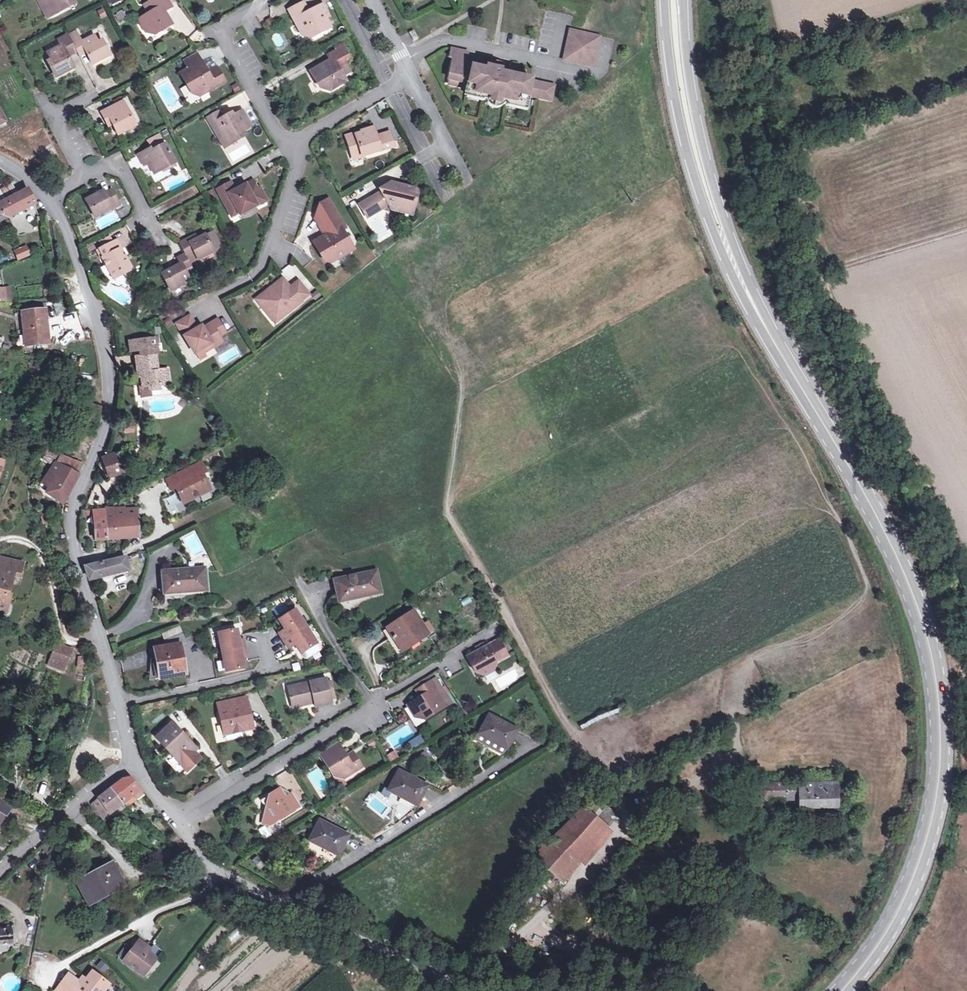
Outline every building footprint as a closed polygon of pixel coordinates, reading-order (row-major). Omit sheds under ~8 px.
[(42,8),(49,4),(54,14),(62,9),(61,7),(73,0),(37,0),(42,8)] [(139,20),(145,30),(155,34),(172,24),(168,16),(166,17),(163,12),(172,7),(168,0),(154,0),(145,5),(150,14),(139,20)] [(290,10),(301,32),(306,29),(311,38),(336,24),(331,16),(334,14),(328,2),(314,10),(309,0),(290,10)] [(47,18),(54,14),(49,4),(42,8),(47,18)] [(115,16),(121,24),(129,19),(123,11),(115,16)] [(306,29),(301,32),(303,35),(311,38),(306,29)] [(47,52),(51,59),(47,62),(55,77),(73,67),(65,52),(75,47),(77,53),(85,48),(93,63),(110,54),(102,39),(99,41),(94,34),(81,41),(76,30),(68,34),(58,39),(61,45),(47,52)] [(600,37),(570,31),(564,59),(594,65),(600,37)] [(316,80),(318,79),(324,89),(331,91),(347,81),(344,75),(350,71),(344,60),(350,57),(344,46),(329,54),(332,63),(325,68),(323,64),(311,71),(316,80)] [(531,81),(532,79),(501,73),(502,70),(500,69),(501,63),(489,60),(487,69),(486,68),(485,71),(472,69),(468,69),(463,68),(463,63),(465,56),(449,53),(448,61),(451,61),(448,83),(469,86),(468,91),(468,94),(469,94),(485,97),(484,102),(487,103),(488,105),(489,106),(490,107),(491,108),(492,109),(493,109),(494,109),(495,110),(496,110),(497,110),(498,110),(499,110),(500,109),(501,109),(502,108),(503,108),(504,107),(506,106),(508,106),(509,101),(526,104),(528,96),(529,97),(529,95),(552,99),(554,85),(531,81)] [(189,67),(201,60),(197,54),(185,61),(189,67)] [(202,89),(209,91),(226,82),(218,68),(208,73),(201,60),(189,67),(190,69),(181,74),(193,94),(202,89)] [(469,86),(448,83),(447,88),(468,91),(469,86)] [(202,89),(193,94),(196,99),(209,91),(202,89)] [(105,120),(109,117),(118,134),(136,124),(123,100),(100,112),(105,120)] [(526,104),(509,101),(508,106),(525,109),(526,104)] [(212,125),(220,138),(222,137),(229,139),(233,144),(243,138),(245,130),(252,126),(243,111),(234,116),(232,114),(212,125)] [(347,136),(353,156),(362,153),(363,156),(395,146),(391,132),(377,136),(374,127),(363,131),(363,133),(357,135),(356,133),(347,136)] [(226,148),(233,144),(229,139),(222,137),(220,138),(226,148)] [(165,143),(152,150),(151,148),(138,155),(144,165),(149,163),(154,173),(175,162),(165,143)] [(48,168),(43,164),(34,155),(28,162),(42,174),(48,168)] [(55,185),(62,181),(60,176),(52,180),(55,185)] [(255,201),(265,196),(260,188),(258,189),(254,181),(241,188),(242,190),(237,192),(235,189),(232,183),(219,190),(231,213),(238,209),(240,213),(241,215),(244,213),(245,215),(255,209),(254,208),(258,206),(257,205),(255,201)] [(383,192),(360,205),(368,218),(382,210),(383,205),(389,202),(393,203),(393,205),(413,210),(418,190),(398,185),(397,187),(390,185),(390,189),(386,188),(382,190),(383,192)] [(1,204),(0,204),(0,222),(35,205),(27,190),(17,195),(12,186),(0,192),(0,201),(1,204)] [(103,190),(85,200),(94,218),(118,205),(110,189),(104,193),(103,190)] [(265,196),(255,201),(257,205),(267,200),(265,196)] [(321,204),(316,219),(324,232),(331,230),(332,231),(331,233),(329,235),(326,236),(315,243),(325,261),(331,258),(333,261),(346,254),(343,250),(351,245),(342,230),(345,228),(329,200),(321,204)] [(393,203),(389,202),(392,210),(412,216),(413,210),(393,205),(393,203)] [(211,231),(197,238),(192,241),(190,237),(178,243),(184,254),(178,258),(181,264),(161,275),(171,291),(184,284),(182,281),(189,278),(195,274),(192,269),(191,267),(188,261),(196,257),(197,260),(214,251),(212,249),(219,245),(211,231)] [(103,248),(111,243),(108,237),(99,241),(103,248)] [(117,241),(111,243),(103,248),(99,250),(103,257),(102,259),(112,277),(121,272),(122,275),(129,271),(131,267),(125,256),(122,258),(118,251),(121,249),(117,241)] [(351,245),(343,250),(346,254),(354,249),(351,245)] [(25,247),(15,251),(19,261),(29,256),(25,247)] [(291,285),(300,278),(290,265),(282,272),(291,285)] [(284,279),(281,281),(289,290),(292,290),(301,283),(300,281),(291,288),(284,279)] [(289,290),(281,281),(258,300),(264,308),(273,307),(282,318),(302,302),(302,301),(310,295),(301,283),(292,290),(289,290)] [(58,302),(52,303),(56,316),(62,314),(58,302)] [(273,307),(264,308),(276,323),(282,318),(273,307)] [(42,331),(47,330),(45,311),(22,313),(26,347),(44,345),(42,331)] [(205,331),(204,329),(203,326),(199,329),(191,316),(178,323),(195,354),(204,349),(212,344),(214,348),(224,342),(220,336),(227,333),(219,320),(208,326),(209,328),(205,331)] [(149,387),(159,386),(168,384),(166,371),(157,372),(154,354),(156,354),(153,339),(128,342),(129,354),(138,352),(139,355),(135,356),(137,374),(140,374),(142,388),(138,388),(139,399),(149,397),(149,392),(150,392),(149,387)] [(92,404),(86,421),(96,425),(102,408),(92,404)] [(64,439),(59,452),(75,460),(81,448),(64,439)] [(134,442),(118,450),(123,464),(131,460),(129,454),(137,449),(134,442)] [(123,464),(118,450),(114,453),(114,455),(102,459),(109,479),(126,473),(123,464)] [(49,452),(46,457),(52,460),(55,455),(49,452)] [(48,493),(47,495),(62,504),(82,466),(60,457),(43,485),(48,488),(46,491),(48,493)] [(165,481),(170,491),(174,489),(182,504),(209,491),(201,475),(205,473),(200,464),(165,481)] [(142,475),(145,485),(152,483),(149,473),(142,475)] [(88,497),(96,500),(103,481),(95,478),(88,497)] [(94,540),(107,539),(117,539),(139,537),(137,509),(115,511),(105,511),(92,512),(94,540)] [(192,559),(207,552),(197,532),(183,539),(192,559)] [(125,556),(119,558),(108,561),(85,567),(89,581),(129,571),(125,556)] [(0,559),(0,611),(6,613),(11,595),(8,594),(14,573),(21,574),(23,564),(0,558),(0,559)] [(170,587),(171,594),(207,591),(205,569),(190,570),(190,572),(183,572),(183,571),(161,572),(163,588),(170,587)] [(344,594),(345,601),(380,593),(375,572),(361,575),(361,576),(354,578),(354,576),(333,581),(336,596),(344,594)] [(338,603),(345,601),(344,594),(336,596),(338,603)] [(278,633),(283,641),(306,627),(301,619),(294,609),(279,619),(285,629),(278,633)] [(415,637),(418,642),(428,635),(413,612),(386,629),(398,647),(415,637)] [(316,643),(310,633),(306,627),(283,641),(288,648),(294,643),(300,653),(316,643)] [(162,635),(165,641),(182,635),(179,628),(162,635)] [(398,647),(386,629),(382,631),(398,655),(418,642),(415,637),(398,647)] [(244,641),(239,642),(237,631),(218,635),(220,646),(222,653),(245,648),(244,641)] [(467,656),(476,672),(484,675),(496,669),(498,660),(508,654),(500,639),(467,656)] [(321,650),(316,643),(300,653),(305,660),(321,650)] [(56,645),(50,660),(65,666),(71,651),(56,645)] [(180,645),(156,649),(158,663),(154,664),(156,679),(164,678),(185,674),(180,645)] [(244,669),(242,659),(247,657),(245,648),(222,653),(224,662),(226,673),(244,669)] [(65,666),(50,660),(48,665),(63,671),(65,666)] [(424,694),(420,697),(408,705),(415,717),(420,713),(424,719),(445,706),(436,689),(438,688),(433,679),(420,688),(424,694)] [(334,705),(333,701),(329,683),(328,680),(289,689),(293,708),(314,703),(316,709),(334,705)] [(329,683),(333,701),(338,700),(334,682),(329,683)] [(247,699),(231,703),(232,709),(248,706),(247,699)] [(254,731),(248,706),(232,709),(231,703),(221,705),(223,712),(219,713),(225,737),(254,731)] [(488,716),(478,734),(506,749),(517,730),(488,716)] [(174,759),(175,757),(183,765),(195,753),(197,751),(172,725),(156,740),(174,759)] [(506,749),(478,734),(474,741),(500,755),(506,749)] [(422,735),(410,742),(415,750),(426,743),(422,735)] [(320,754),(334,776),(339,773),(342,778),(360,767),(352,754),(346,758),(337,743),(320,754)] [(397,752),(388,756),(392,763),(401,759),(397,752)] [(201,760),(195,753),(183,765),(181,766),(188,773),(201,760)] [(398,771),(388,790),(417,805),(427,786),(398,771)] [(135,797),(141,792),(129,777),(121,779),(109,789),(90,803),(105,822),(112,817),(110,815),(123,806),(126,808),(137,799),(135,797)] [(799,800),(798,783),(761,784),(762,800),(799,800)] [(837,783),(798,783),(799,800),(799,808),(837,808),(837,783)] [(268,794),(265,807),(262,822),(269,824),(297,805),(290,793),(284,797),(281,796),(282,793),(279,787),(268,794)] [(142,791),(141,792),(135,797),(137,799),(144,794),(142,791)] [(663,795),(666,806),(679,803),(676,792),(663,795)] [(583,810),(606,828),(616,816),(593,797),(583,810)] [(6,817),(14,805),(0,799),(0,813),(6,817)] [(561,883),(606,828),(583,810),(582,809),(534,860),(561,883)] [(755,833),(765,833),(766,817),(755,816),(755,833)] [(337,855),(348,836),(337,830),(318,821),(309,841),(337,855)] [(337,830),(348,836),(351,829),(341,824),(337,830)] [(45,844),(52,847),(54,837),(45,844)] [(662,862),(652,861),(652,856),(643,855),(641,869),(661,872),(662,862)] [(113,864),(78,883),(89,903),(124,884),(113,864)] [(279,878),(276,884),(285,887),(287,882),(279,878)] [(534,879),(519,900),(525,905),(540,884),(534,879)] [(514,907),(503,922),(509,927),(520,911),(514,907)] [(239,925),(211,950),(218,958),(245,932),(239,925)] [(11,945),(10,929),(0,930),(0,945),(11,945)] [(139,940),(132,950),(123,961),(144,977),(156,959),(148,953),(143,949),(145,946),(139,940)] [(123,961),(132,950),(127,946),(118,958),(123,961)] [(64,990),(105,990),(109,986),(92,972),(85,981),(82,979),(79,982),(69,975),(59,987),(64,990)]
